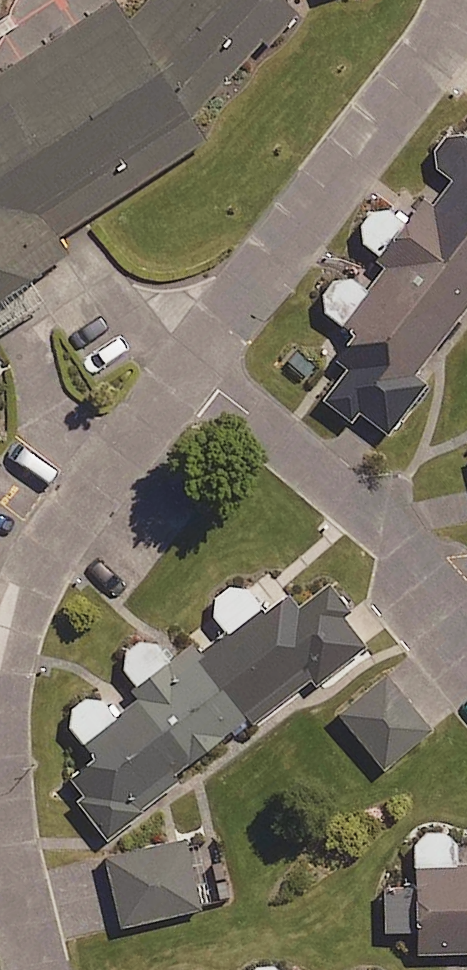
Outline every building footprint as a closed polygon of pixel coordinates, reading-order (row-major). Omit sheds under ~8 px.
[(23,59),(0,38),(0,388),(31,366),(5,321),(104,254),(80,221),(239,114),(337,0),(115,0),(23,59)] [(352,335),(335,357),(349,368),(325,398),(352,419),(358,412),(387,434),(425,386),(413,376),(466,305),(466,142),(460,137),(450,135),(440,138),(433,149),(433,160),(438,168),(453,180),(431,209),(422,203),(407,222),(391,210),(379,209),(368,213),(361,223),(361,243),(385,269),(368,292),(342,276),(327,280),(320,289),(318,300),(322,311),(352,335)] [(69,723),(70,727),(95,760),(65,783),(106,838),(177,784),(170,776),(229,731),(234,738),(312,679),(316,685),(367,646),(323,588),(296,609),(271,576),(251,591),(248,589),(244,587),(239,586),(235,585),(231,586),(227,587),(223,589),(219,591),(216,594),(214,598),(212,602),(211,606),(210,611),(211,615),(212,619),(212,620),(190,637),(195,644),(183,653),(165,628),(161,627),(156,626),(152,626),(147,626),(143,628),(139,629),(135,631),(131,634),(128,637),(125,641),(123,645),(121,649),(120,653),(120,658),(120,663),(138,687),(108,709),(102,702),(99,701),(96,699),(93,699),(89,699),(85,699),(82,700),(79,702),(76,704),(74,706),(72,709),(70,713),(69,716),(69,720),(69,723)] [(429,733),(385,679),(340,715),(384,770),(429,733)] [(454,844),(452,841),(450,839),(447,837),(445,835),(442,834),(439,834),(435,833),(432,833),(429,834),(426,834),(423,836),(420,837),(418,839),(416,842),(414,844),(415,888),(384,888),(385,931),(417,931),(417,953),(466,953),(466,854),(454,854),(454,844)] [(107,859),(123,927),(228,902),(216,847),(187,854),(184,841),(107,859)]
